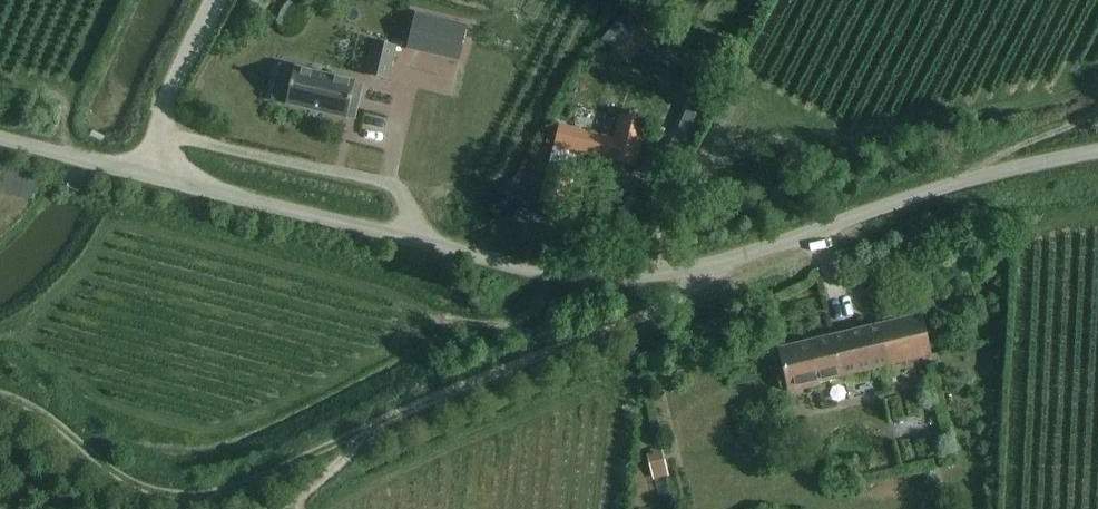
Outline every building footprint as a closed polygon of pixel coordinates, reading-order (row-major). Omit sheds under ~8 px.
[(613,49),(640,17),(629,8),(602,40),(613,49)] [(459,61),(468,26),(415,13),(407,48),(459,61)] [(366,75),(388,80),(396,46),(375,41),(366,75)] [(295,67),(286,104),(347,119),(356,82),(295,67)] [(554,145),(540,202),(567,208),(576,172),(580,173),(585,153),(635,165),(638,154),(646,123),(621,117),(615,139),(551,124),(546,143),(554,145)] [(918,314),(915,315),(777,347),(789,392),(818,385),(817,381),(928,356),(918,314)] [(907,447),(905,424),(891,425),(893,449),(907,447)] [(662,451),(648,454),(654,476),(667,472),(662,451)]
